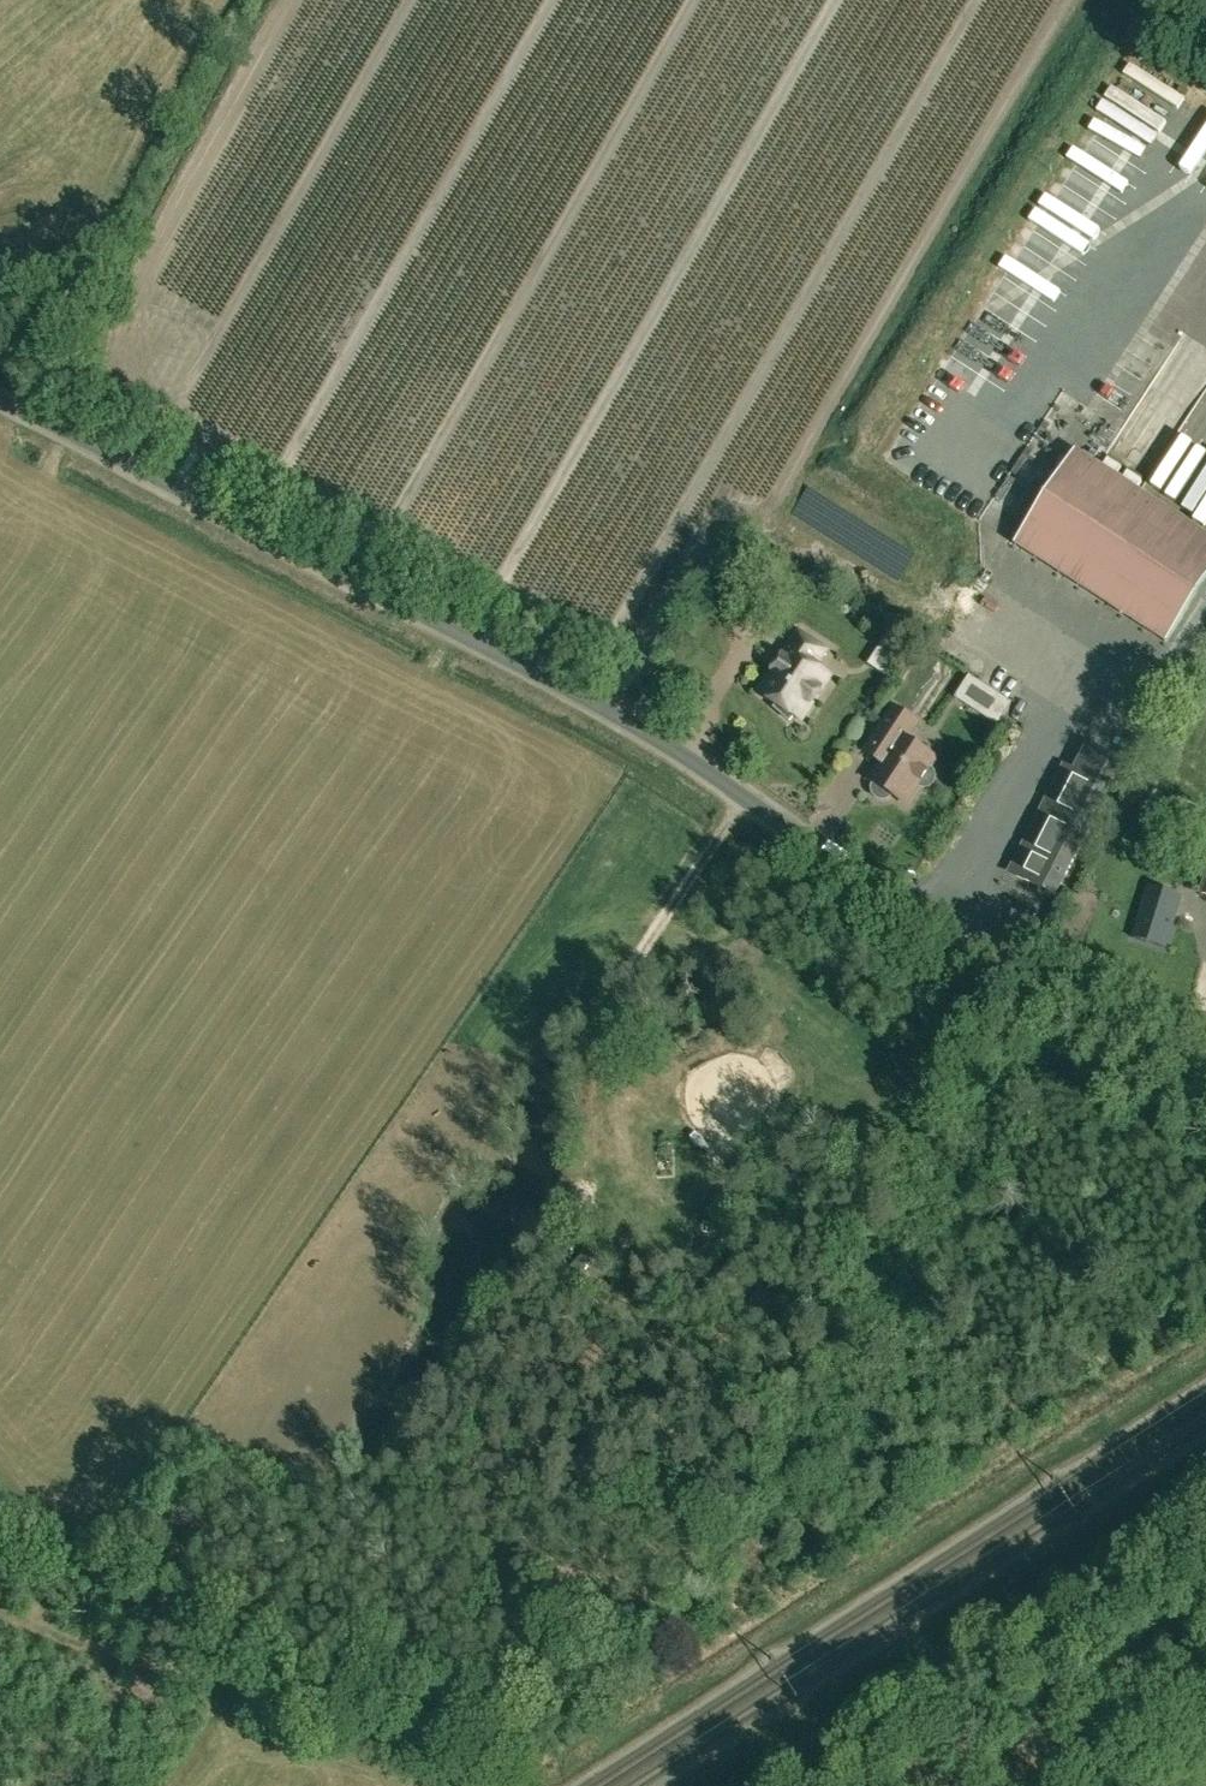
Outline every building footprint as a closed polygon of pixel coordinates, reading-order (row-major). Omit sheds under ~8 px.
[(1205,582),(1205,534),(1076,449),(1015,543),(1167,642),(1205,582)] [(824,650),(799,633),(761,692),(778,703),(774,707),(790,721),(795,714),(801,718),(825,681),(809,670),(812,666),(817,669),(818,668),(814,666),(824,650)] [(1013,703),(999,694),(986,714),(1000,723),(1013,703)] [(932,767),(931,766),(936,758),(907,739),(918,722),(894,706),(877,732),(893,743),(870,778),(874,781),(873,783),(873,785),(872,786),(872,788),(873,790),(873,792),(874,793),(875,795),(877,796),(878,797),(880,798),(882,798),(883,798),(885,798),(887,798),(889,797),(890,796),(892,795),(893,793),(907,803),(919,785),(920,786),(922,786),(924,787),(926,786),(928,786),(930,785),(931,784),(933,783),(934,782),(935,780),(935,778),(936,776),(936,774),(935,772),(935,770),(934,769),(932,767)] [(1078,771),(1071,767),(1016,874),(1055,895),(1123,762),(1091,746),(1078,771)] [(1165,948),(1175,918),(1143,907),(1133,937),(1165,948)]
